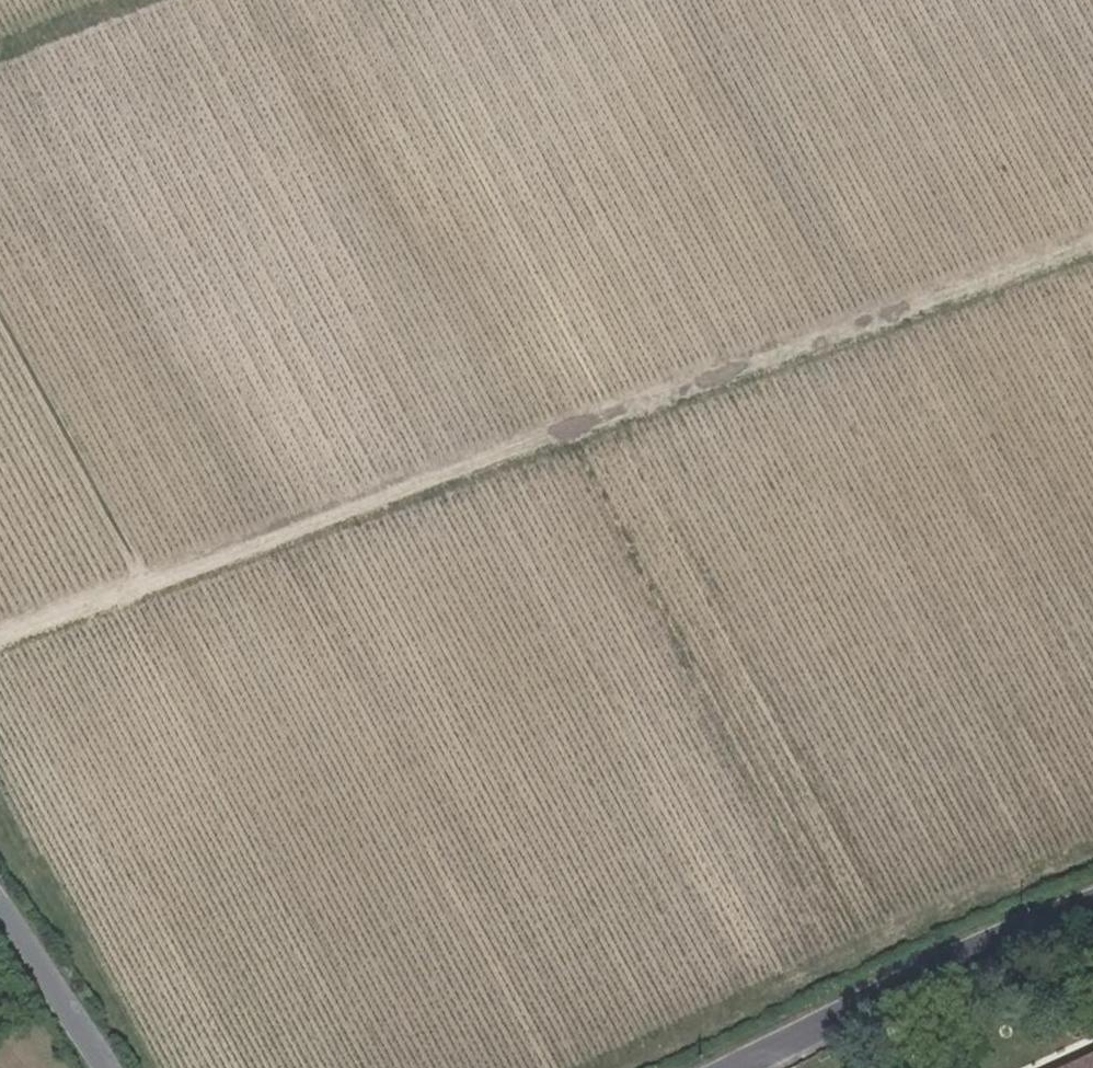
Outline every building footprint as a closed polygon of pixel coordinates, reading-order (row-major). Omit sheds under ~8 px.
[(1042,1067),(1092,1067),(1092,1053),(1090,1047),(1042,1067)]
